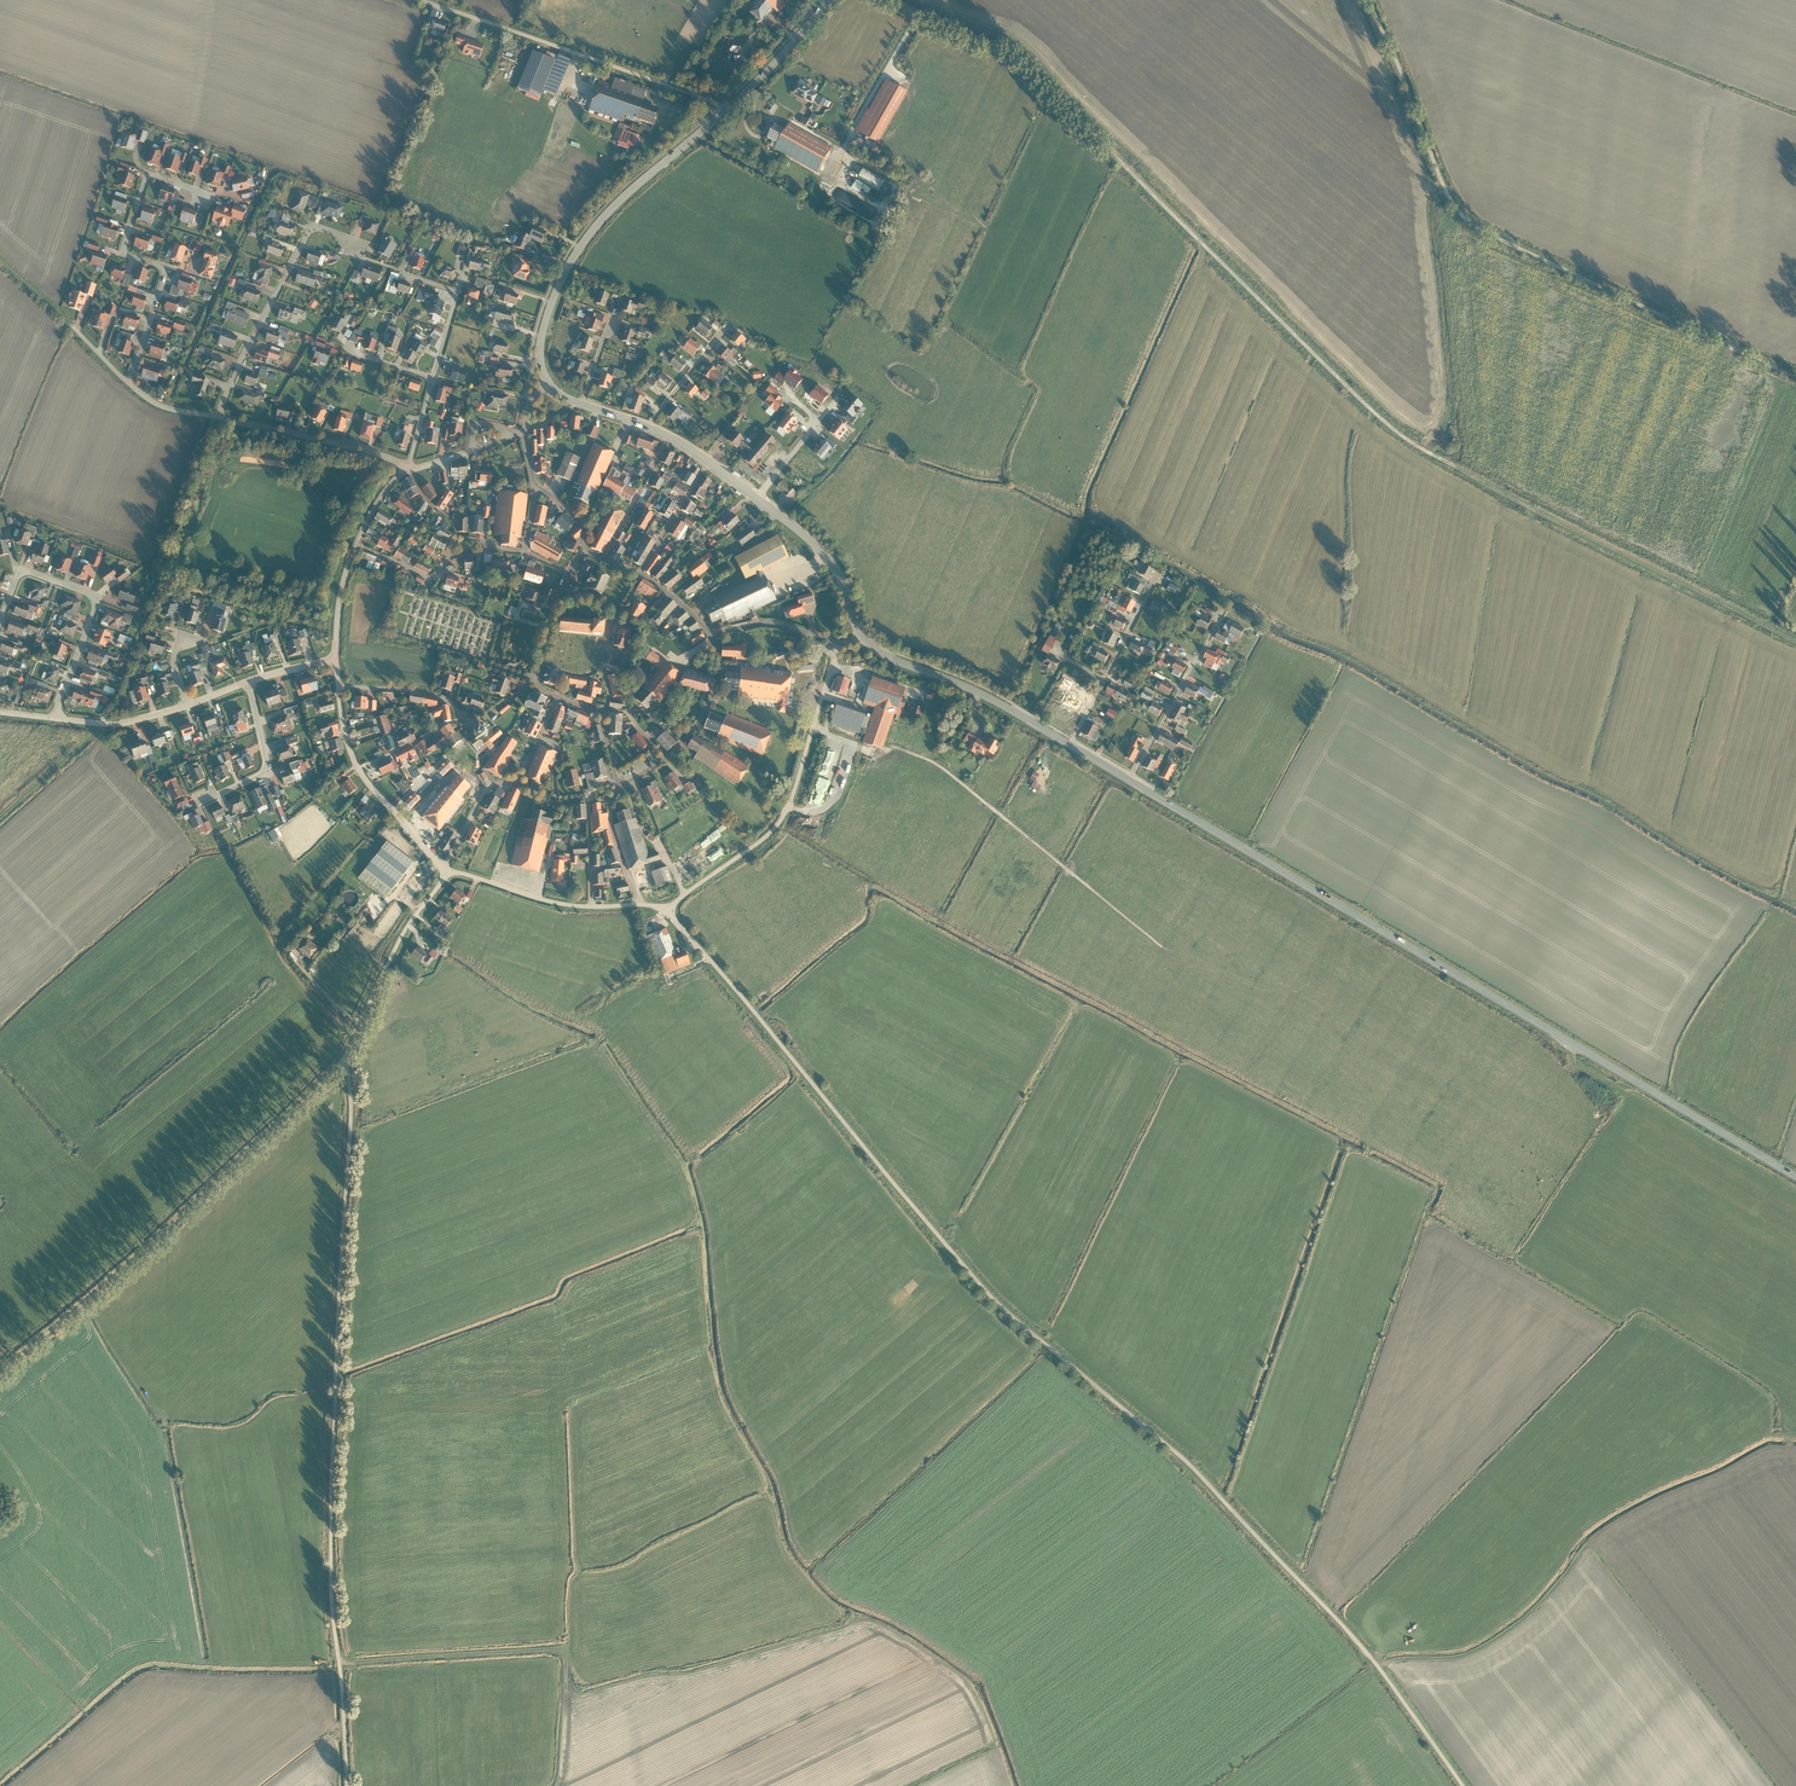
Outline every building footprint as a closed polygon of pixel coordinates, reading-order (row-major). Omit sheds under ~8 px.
[(762,1),(753,13),(765,23),(776,8),(781,12),(791,0),(761,0),(762,1)] [(433,25),(436,13),(431,11),(428,24),(433,25)] [(447,25),(436,22),(434,31),(439,32),(437,37),(443,39),(447,25)] [(467,39),(458,36),(456,45),(465,47),(467,39)] [(478,41),(467,39),(465,47),(463,54),(473,57),(474,55),(482,57),(484,48),(477,46),(478,41)] [(744,49),(734,41),(724,53),(728,56),(727,57),(727,59),(731,62),(733,62),(734,60),(739,64),(743,58),(739,55),(744,49)] [(506,45),(502,57),(515,62),(516,59),(512,57),(514,54),(507,52),(510,46),(506,45)] [(558,62),(535,53),(520,89),(543,98),(546,91),(559,97),(574,62),(560,56),(558,62)] [(886,79),(858,130),(882,143),(910,92),(886,79)] [(640,125),(641,121),(647,106),(643,105),(645,100),(609,88),(610,86),(599,82),(589,111),(623,123),(624,120),(640,125)] [(799,84),(793,94),(806,101),(812,91),(799,84)] [(823,107),(827,98),(821,96),(817,104),(823,107)] [(770,112),(774,114),(779,105),(775,103),(770,112)] [(658,127),(663,112),(647,106),(641,121),(658,127)] [(809,122),(813,124),(818,116),(813,113),(810,119),(804,116),(800,122),(807,126),(809,122)] [(636,148),(639,136),(629,133),(630,130),(625,129),(626,126),(619,124),(614,141),(619,143),(618,146),(630,150),(631,147),(636,148)] [(833,147),(790,125),(787,130),(778,125),(769,140),(778,145),(776,149),(820,172),(833,147)] [(149,133),(142,130),(139,137),(138,141),(145,144),(149,133)] [(119,146),(134,152),(138,141),(139,137),(129,133),(126,141),(121,139),(119,146)] [(148,163),(160,167),(163,157),(166,158),(171,146),(163,144),(161,151),(154,148),(148,163)] [(166,169),(178,174),(182,163),(187,165),(190,156),(185,154),(183,159),(171,155),(166,169)] [(189,175),(199,178),(202,169),(206,170),(210,160),(203,158),(201,165),(194,162),(189,175)] [(133,169),(121,165),(118,172),(124,174),(130,176),(133,169)] [(210,185),(220,189),(225,175),(229,177),(233,168),(227,166),(224,174),(215,171),(210,185)] [(859,180),(881,190),(887,178),(864,168),(859,180)] [(132,188),(135,177),(130,176),(124,174),(121,185),(132,188)] [(233,182),(235,193),(252,190),(250,177),(240,178),(241,180),(233,182)] [(177,191),(164,186),(159,200),(172,204),(177,191)] [(304,215),(310,199),(298,195),(292,211),(304,215)] [(126,212),(129,201),(116,197),(113,209),(126,212)] [(322,202),(315,201),(313,209),(320,211),(322,202)] [(339,220),(343,208),(327,203),(324,215),(339,220)] [(219,208),(213,223),(231,230),(235,218),(244,222),(248,211),(236,207),(233,214),(219,208)] [(158,213),(145,209),(141,221),(155,224),(158,213)] [(199,213),(184,209),(181,222),(195,226),(199,213)] [(285,217),(277,214),(274,220),(282,223),(285,217)] [(369,217),(362,214),(360,222),(365,223),(366,220),(368,221),(369,217)] [(102,236),(117,241),(121,230),(109,225),(111,220),(99,216),(96,224),(105,227),(102,236)] [(376,237),(380,225),(369,221),(365,233),(376,237)] [(297,229),(282,223),(278,234),(293,240),(297,229)] [(549,234),(537,229),(533,238),(545,243),(549,234)] [(528,252),(534,238),(523,234),(521,237),(517,235),(514,242),(519,244),(517,247),(528,252)] [(140,235),(135,247),(149,252),(153,240),(140,235)] [(166,238),(156,235),(154,241),(164,244),(166,238)] [(390,257),(396,245),(383,238),(381,241),(384,243),(379,252),(383,254),(390,257)] [(199,243),(195,241),(190,250),(195,252),(199,243)] [(101,247),(91,243),(89,249),(99,252),(101,247)] [(173,261),(183,264),(188,249),(178,245),(173,261)] [(282,258),(285,249),(271,245),(268,254),(282,258)] [(218,267),(221,254),(209,250),(200,276),(213,281),(216,271),(213,270),(215,266),(218,267)] [(320,255),(311,252),(308,263),(320,266),(323,256),(320,255)] [(106,268),(109,257),(97,253),(94,264),(106,268)] [(422,271),(425,261),(412,257),(411,260),(416,262),(414,268),(422,271)] [(482,262),(473,260),(471,269),(480,272),(482,266),(482,262)] [(528,283),(532,274),(527,271),(529,266),(520,262),(513,276),(528,283)] [(274,269),(259,264),(256,273),(261,275),(259,281),(260,282),(269,285),(274,269)] [(379,283),(383,271),(366,265),(362,278),(367,280),(367,283),(369,284),(371,283),(372,282),(379,283)] [(128,270),(116,266),(112,277),(124,281),(128,270)] [(458,271),(443,266),(440,276),(455,280),(458,271)] [(136,281),(147,283),(151,271),(140,268),(136,281)] [(318,278),(300,272),(296,283),(314,289),(318,278)] [(329,275),(316,272),(315,275),(321,277),(319,283),(326,285),(329,275)] [(357,280),(359,273),(355,272),(351,279),(357,280)] [(391,279),(395,280),(394,287),(398,288),(401,275),(393,273),(391,279)] [(182,278),(179,290),(197,296),(201,286),(195,284),(196,282),(182,278)] [(260,282),(248,278),(247,282),(258,286),(260,282)] [(495,282),(478,279),(476,287),(484,289),(484,286),(487,287),(486,294),(492,296),(495,282)] [(246,284),(239,281),(237,287),(244,290),(246,284)] [(411,285),(401,282),(398,291),(408,295),(411,285)] [(98,287),(90,284),(85,294),(94,298),(98,287)] [(504,292),(506,286),(498,284),(496,290),(504,292)] [(262,295),(248,289),(244,299),(257,305),(262,295)] [(424,300),(427,291),(419,289),(417,300),(424,302),(424,300)] [(481,292),(469,289),(465,305),(471,306),(472,300),(479,302),(481,292)] [(81,312),(88,297),(72,290),(68,298),(72,299),(69,307),(81,312)] [(434,300),(437,301),(439,294),(427,291),(424,300),(433,302),(434,300)] [(518,305),(520,296),(506,293),(504,302),(518,305)] [(607,307),(610,295),(602,293),(598,304),(607,307)] [(137,295),(133,306),(139,309),(138,313),(144,315),(149,299),(137,295)] [(169,299),(165,310),(179,314),(182,303),(169,299)] [(318,303),(313,300),(309,306),(315,309),(318,303)] [(433,302),(430,315),(440,317),(444,302),(437,301),(434,300),(433,302)] [(633,303),(625,301),(622,311),(634,314),(636,307),(637,302),(634,301),(633,303)] [(636,307),(647,311),(649,306),(637,302),(636,307)] [(238,307),(229,303),(226,310),(229,312),(230,309),(236,312),(238,307)] [(111,305),(108,314),(117,317),(120,308),(111,305)] [(295,313),(282,308),(278,318),(291,323),(295,313)] [(236,312),(230,309),(229,312),(226,320),(247,328),(251,317),(236,312)] [(514,313),(498,309),(496,319),(511,323),(514,313)] [(88,326),(105,332),(110,317),(98,312),(95,321),(90,320),(88,326)] [(127,314),(124,326),(130,328),(129,331),(136,333),(137,330),(140,331),(143,319),(127,314)] [(596,322),(593,321),(590,330),(599,333),(601,328),(603,328),(606,317),(598,315),(596,322)] [(494,319),(486,316),(484,326),(491,328),(494,319)] [(345,323),(337,319),(332,327),(340,332),(345,323)] [(712,324),(705,319),(698,329),(708,337),(714,330),(710,327),(712,324)] [(176,327),(175,329),(186,333),(188,325),(178,321),(176,327)] [(175,329),(176,327),(162,322),(157,335),(171,340),(175,329)] [(639,333),(626,327),(622,336),(625,338),(624,342),(632,345),(630,350),(639,353),(643,344),(636,341),(638,336),(639,333)] [(651,331),(641,327),(639,333),(638,336),(648,339),(651,331)] [(291,331),(282,328),(279,335),(282,336),(280,340),(286,342),(291,331)] [(441,334),(435,330),(432,336),(438,340),(441,334)] [(747,339),(737,331),(733,336),(735,337),(732,341),(739,346),(743,341),(744,343),(747,339)] [(133,335),(122,332),(121,338),(131,341),(133,335)] [(279,335),(270,332),(267,341),(278,345),(280,340),(282,336),(279,335)] [(369,337),(359,334),(358,337),(347,332),(344,337),(352,342),(356,343),(358,340),(365,343),(366,340),(368,341),(368,339),(369,337)] [(235,349),(238,339),(223,334),(220,344),(235,349)] [(402,340),(391,336),(388,343),(387,349),(398,352),(402,340)] [(419,359),(428,346),(416,337),(413,342),(415,343),(404,359),(413,364),(417,358),(419,359)] [(595,341),(583,338),(580,350),(591,354),(595,341)] [(365,349),(374,351),(377,342),(368,339),(368,341),(365,349)] [(689,342),(685,348),(695,356),(700,348),(696,345),(697,343),(691,339),(689,342)] [(327,344),(316,340),(315,345),(325,349),(327,344)] [(120,354),(131,358),(135,344),(124,341),(120,354)] [(155,343),(151,357),(163,361),(167,347),(155,343)] [(509,345),(496,343),(494,352),(507,354),(509,345)] [(734,356),(723,346),(720,350),(722,351),(719,355),(728,363),(734,356)] [(332,353),(318,349),(313,365),(319,367),(321,362),(328,364),(332,353)] [(283,353),(272,350),(270,357),(269,358),(280,361),(283,353)] [(270,357),(259,352),(256,360),(267,364),(269,358),(270,357)] [(674,362),(666,355),(662,360),(670,367),(672,365),(674,362)] [(444,363),(449,365),(447,369),(453,372),(455,367),(452,366),(453,363),(451,361),(452,359),(446,357),(444,363)] [(687,365),(678,358),(674,362),(672,365),(681,372),(687,365)] [(222,373),(225,364),(211,359),(208,368),(222,373)] [(354,361),(347,359),(344,366),(352,368),(354,361)] [(500,360),(491,359),(489,368),(499,369),(499,367),(500,360)] [(364,364),(354,361),(352,368),(351,370),(361,373),(364,364)] [(579,365),(576,364),(574,372),(584,375),(586,367),(579,365)] [(725,378),(708,364),(704,370),(706,372),(703,376),(717,388),(725,378)] [(147,365),(142,379),(159,385),(164,370),(147,365)] [(267,368),(261,366),(259,375),(267,377),(268,373),(266,372),(267,368)] [(463,370),(455,367),(453,372),(451,379),(465,382),(468,374),(462,372),(463,370)] [(514,380),(516,369),(499,367),(499,369),(498,378),(514,380)] [(624,373),(615,369),(612,376),(621,380),(624,373)] [(804,380),(792,370),(786,377),(784,379),(787,381),(797,389),(804,380)] [(201,381),(203,375),(195,371),(193,378),(198,380),(201,381)] [(787,381),(784,379),(786,377),(781,373),(775,380),(783,387),(787,381)] [(261,378),(250,374),(246,383),(257,388),(261,378)] [(613,379),(603,375),(599,386),(613,391),(614,386),(611,385),(613,379)] [(673,381),(664,375),(658,383),(667,390),(673,381)] [(656,383),(649,377),(645,381),(649,384),(647,386),(651,389),(656,383)] [(205,398),(210,385),(201,381),(198,380),(193,393),(205,398)] [(419,392),(421,383),(412,380),(411,384),(410,389),(419,392)] [(628,388),(624,381),(619,383),(623,390),(628,388)] [(455,385),(446,383),(444,390),(449,392),(453,393),(455,385)] [(701,392),(693,385),(687,393),(695,400),(701,392)] [(777,392),(771,387),(766,393),(771,397),(772,395),(773,397),(777,392)] [(822,405),(829,396),(818,387),(811,396),(822,405)] [(444,390),(439,389),(436,401),(446,404),(449,392),(444,390)] [(257,395),(242,391),(240,400),(258,405),(261,397),(257,395)] [(625,409),(642,413),(645,397),(633,394),(632,398),(636,399),(634,405),(626,404),(625,409)] [(494,395),(489,395),(488,409),(498,410),(498,405),(508,406),(509,397),(494,395)] [(771,397),(765,403),(776,412),(782,404),(773,397),(772,395),(771,397)] [(853,398),(843,409),(846,412),(852,417),(862,405),(853,398)] [(331,405),(321,400),(319,405),(329,410),(331,405)] [(687,416),(675,405),(666,416),(674,424),(679,417),(683,420),(687,416)] [(291,408),(279,406),(277,416),(290,418),(291,408)] [(321,424),(328,413),(319,407),(313,418),(321,424)] [(693,415),(685,408),(683,411),(691,418),(693,415)] [(788,416),(789,417),(794,411),(790,408),(786,414),(788,416)] [(447,415),(443,411),(439,417),(443,420),(447,415)] [(356,415),(342,412),(341,415),(348,416),(348,419),(355,421),(356,415)] [(852,417),(846,412),(842,417),(847,421),(850,424),(855,419),(852,417)] [(839,422),(844,425),(847,421),(839,415),(836,419),(839,422)] [(581,416),(572,416),(572,431),(581,431),(581,416)] [(788,416),(779,426),(788,433),(797,423),(789,417),(788,416)] [(344,432),(347,421),(338,419),(335,431),(344,432)] [(844,425),(839,422),(830,433),(840,440),(848,429),(844,425)] [(372,439),(375,426),(363,423),(359,436),(372,439)] [(411,437),(414,425),(410,424),(409,427),(405,426),(403,435),(411,437)] [(462,426),(450,424),(449,429),(448,436),(461,437),(462,426)] [(600,429),(591,425),(586,435),(595,439),(600,429)] [(437,444),(439,434),(428,432),(426,443),(437,444)] [(751,446),(735,432),(727,440),(738,450),(741,447),(746,452),(751,446)] [(408,451),(411,437),(403,435),(396,433),(395,436),(400,437),(398,445),(403,447),(402,450),(408,451)] [(650,438),(635,434),(633,439),(639,441),(637,446),(647,449),(650,438)] [(756,469),(779,442),(770,434),(756,450),(751,446),(746,452),(751,456),(747,461),(756,469)] [(662,441),(650,438),(647,449),(654,451),(657,444),(660,446),(662,441)] [(825,443),(831,448),(833,449),(836,445),(828,439),(825,443)] [(823,459),(831,448),(825,443),(823,442),(814,453),(823,459)] [(616,454),(594,444),(577,482),(595,491),(598,492),(616,454)] [(670,465),(676,454),(668,450),(662,461),(670,465)] [(582,459),(567,453),(557,476),(572,482),(582,459)] [(646,457),(643,462),(649,465),(652,460),(646,457)] [(548,458),(534,459),(534,475),(548,474),(548,458)] [(470,476),(469,461),(458,462),(458,463),(459,476),(470,476)] [(459,476),(458,463),(450,463),(452,477),(459,476)] [(633,469),(626,466),(622,474),(629,477),(633,469)] [(701,471),(694,467),(690,474),(696,478),(701,471)] [(646,472),(640,469),(637,474),(643,477),(646,472)] [(492,472),(481,471),(481,473),(480,482),(491,483),(492,472)] [(449,484),(448,472),(439,473),(439,481),(443,480),(443,485),(449,484)] [(481,473),(477,472),(476,480),(472,480),(471,489),(479,490),(480,482),(481,473)] [(696,478),(690,474),(685,482),(692,486),(696,478)] [(627,485),(610,475),(604,486),(621,495),(627,485)] [(659,490),(663,480),(655,476),(651,486),(659,490)] [(714,481),(704,476),(698,486),(708,492),(714,481)] [(412,478),(401,482),(404,492),(405,492),(416,488),(412,478)] [(784,481),(777,488),(790,499),(796,492),(784,481)] [(575,498),(589,505),(595,491),(577,482),(574,488),(579,490),(575,498)] [(688,487),(679,482),(673,492),(683,497),(688,487)] [(438,496),(430,484),(423,489),(431,501),(438,496)] [(631,501),(637,491),(627,485),(621,495),(631,501)] [(698,486),(692,495),(702,501),(708,492),(698,486)] [(408,500),(419,496),(416,488),(405,492),(408,500)] [(455,495),(447,490),(442,497),(449,502),(455,495)] [(670,495),(664,490),(659,497),(661,499),(660,501),(664,504),(670,495)] [(531,494),(497,491),(493,535),(501,537),(519,538),(522,538),(523,526),(526,526),(528,501),(530,501),(531,494)] [(411,502),(402,496),(395,506),(410,515),(415,508),(409,505),(411,502)] [(437,504),(444,510),(449,502),(442,497),(437,504)] [(430,506),(421,499),(418,503),(422,506),(417,512),(423,516),(430,506)] [(612,535),(625,509),(610,501),(597,527),(601,529),(612,535)] [(677,506),(667,501),(664,506),(674,512),(677,506)] [(697,506),(689,501),(683,509),(690,513),(693,509),(695,510),(697,506)] [(664,506),(659,513),(669,519),(674,512),(664,506)] [(547,509),(538,507),(534,525),(543,526),(547,509)] [(554,523),(562,513),(559,510),(550,520),(554,523)] [(655,516),(644,510),(635,525),(646,531),(655,516)] [(393,519),(380,511),(376,518),(389,526),(393,519)] [(566,533),(574,525),(564,515),(556,524),(566,533)] [(742,522),(735,515),(724,525),(725,525),(722,528),(721,529),(725,534),(730,530),(731,532),(742,522)] [(445,521),(439,518),(435,525),(441,528),(445,521)] [(469,518),(459,518),(459,532),(468,532),(469,518)] [(696,523),(689,518),(686,523),(693,527),(696,523)] [(688,527),(678,520),(668,534),(679,541),(688,527)] [(450,524),(445,521),(441,528),(436,536),(448,542),(452,534),(447,531),(450,524)] [(485,521),(475,521),(474,533),(483,534),(485,521)] [(722,528),(719,524),(710,533),(713,536),(721,529),(722,528)] [(38,528),(31,526),(29,533),(33,534),(32,537),(34,537),(38,528)] [(584,533),(580,528),(572,534),(576,539),(584,533)] [(757,534),(752,528),(738,541),(743,546),(757,534)] [(612,535),(601,529),(592,550),(603,555),(612,535)] [(657,533),(650,529),(647,534),(654,538),(657,533)] [(21,530),(16,543),(28,548),(32,537),(33,534),(29,533),(21,530)] [(554,540),(537,532),(531,543),(530,550),(547,559),(549,557),(558,562),(564,550),(557,547),(557,545),(554,543),(554,540)] [(395,547),(397,548),(402,538),(393,533),(390,540),(392,541),(390,544),(395,547)] [(623,542),(627,544),(631,535),(628,533),(623,542)] [(445,549),(448,544),(435,535),(428,547),(435,551),(439,545),(445,549)] [(388,539),(382,536),(377,546),(383,550),(388,539)] [(501,546),(518,548),(519,538),(501,537),(501,546)] [(657,543),(646,537),(640,548),(650,554),(657,543)] [(780,537),(736,560),(746,580),(756,575),(763,571),(790,558),(780,537)] [(383,550),(391,554),(395,547),(390,544),(392,541),(388,539),(383,550)] [(418,545),(413,539),(407,543),(412,549),(418,545)] [(34,540),(30,550),(34,551),(36,546),(39,547),(40,542),(34,540)] [(0,543),(0,557),(11,555),(8,541),(0,543)] [(583,544),(578,542),(578,544),(574,543),(570,551),(578,554),(583,544)] [(664,550),(670,555),(676,546),(670,542),(664,550)] [(35,550),(31,562),(44,566),(51,547),(44,544),(41,553),(35,550)] [(626,548),(615,544),(613,550),(624,554),(626,548)] [(82,547),(77,546),(72,559),(77,561),(82,547)] [(428,547),(427,546),(424,552),(426,553),(424,557),(429,560),(435,551),(428,547)] [(640,554),(635,564),(642,568),(650,554),(640,548),(637,552),(640,554)] [(406,553),(400,550),(396,558),(402,561),(406,553)] [(624,554),(613,550),(610,557),(618,561),(619,559),(624,561),(627,555),(624,554)] [(361,558),(369,561),(367,567),(373,569),(376,556),(363,552),(361,558)] [(409,565),(413,557),(406,553),(402,561),(409,565)] [(713,557),(710,553),(703,558),(706,562),(713,557)] [(94,555),(91,563),(99,566),(102,558),(94,555)] [(662,560),(656,556),(644,572),(650,577),(662,560)] [(62,557),(57,570),(69,574),(74,561),(62,557)] [(511,559),(493,557),(492,566),(491,570),(510,572),(511,559)] [(674,560),(671,557),(664,566),(667,568),(674,560)] [(473,558),(463,559),(464,571),(473,570),(473,558)] [(483,570),(483,558),(473,558),(473,570),(483,570)] [(434,569),(418,561),(415,567),(431,575),(434,569)] [(707,570),(700,561),(687,570),(694,580),(707,570)] [(373,571),(378,573),(381,564),(375,562),(373,571)] [(529,564),(521,562),(519,570),(523,571),(524,568),(527,569),(529,564)] [(76,577),(88,581),(93,568),(82,563),(76,577)] [(581,564),(577,573),(590,578),(586,590),(604,597),(611,577),(594,571),(595,567),(587,563),(586,565),(581,564)] [(1155,571),(1142,563),(1140,567),(1145,569),(1143,573),(1151,578),(1155,571)] [(678,567),(676,565),(670,571),(673,573),(678,567)] [(667,568),(664,566),(655,576),(660,580),(669,570),(667,568)] [(112,568),(101,577),(107,585),(118,576),(112,568)] [(534,569),(529,568),(525,580),(543,585),(546,573),(534,569)] [(126,571),(117,578),(120,582),(129,575),(126,571)] [(714,596),(718,605),(725,618),(723,619),(724,623),(732,619),(734,621),(749,613),(752,619),(759,616),(756,610),(778,600),(763,571),(756,575),(757,578),(736,589),(734,585),(714,596)] [(682,580),(676,572),(663,583),(669,591),(682,580)] [(463,579),(450,576),(446,590),(460,594),(463,579)] [(704,583),(700,577),(683,589),(687,595),(698,587),(704,583)] [(1127,581),(1131,584),(1127,589),(1140,597),(1146,587),(1129,577),(1127,581)] [(661,591),(644,580),(637,591),(646,596),(647,594),(650,595),(648,598),(654,602),(661,591)] [(713,585),(710,580),(704,583),(698,587),(701,593),(713,585)] [(1179,595),(1182,588),(1171,583),(1168,590),(1179,595)] [(122,588),(118,600),(128,603),(126,609),(138,613),(141,605),(135,603),(139,593),(132,591),(133,586),(126,584),(125,589),(122,588)] [(47,589),(34,585),(30,595),(34,596),(32,599),(42,603),(47,589)] [(543,591),(531,588),(527,601),(541,605),(543,599),(554,602),(557,592),(544,588),(543,591)] [(810,594),(802,596),(804,602),(812,600),(810,594)] [(84,602),(65,595),(60,607),(68,610),(67,614),(78,619),(84,602)] [(1136,603),(1120,595),(1117,601),(1124,605),(1123,608),(1132,612),(1136,603)] [(652,605),(656,610),(663,603),(659,598),(652,605)] [(527,601),(526,604),(543,609),(543,606),(552,609),(554,602),(543,599),(541,605),(527,601)] [(679,607),(671,599),(648,622),(657,632),(661,629),(659,626),(679,607)] [(1117,604),(1108,599),(1107,602),(1116,607),(1117,604)] [(162,617),(175,620),(179,604),(167,601),(162,617)] [(1167,606),(1155,601),(1151,609),(1163,614),(1167,606)] [(1180,606),(1172,602),(1170,606),(1178,610),(1180,606)] [(647,610),(635,603),(627,616),(639,623),(647,610)] [(30,608),(19,604),(14,615),(28,620),(31,611),(37,613),(39,607),(32,604),(30,608)] [(804,604),(789,608),(792,618),(807,613),(804,604)] [(1201,610),(1193,604),(1190,609),(1198,614),(1201,610)] [(718,605),(706,612),(712,624),(723,619),(725,618),(718,605)] [(513,619),(517,608),(511,606),(508,618),(513,619)] [(106,610),(102,621),(110,624),(109,627),(118,631),(120,627),(124,616),(106,610)] [(691,617),(685,611),(676,620),(682,627),(691,617)] [(1209,614),(1203,611),(1196,626),(1208,631),(1213,621),(1207,618),(1209,614)] [(187,623),(198,627),(201,615),(190,612),(187,623)] [(1124,631),(1129,621),(1117,615),(1113,613),(1109,619),(1116,623),(1115,626),(1124,631)] [(133,617),(126,614),(123,622),(130,624),(133,617)] [(217,618),(213,630),(225,634),(228,622),(217,618)] [(607,623),(561,619),(560,632),(606,636),(607,623)] [(701,627),(696,619),(674,633),(677,638),(688,631),(690,634),(701,627)] [(1095,624),(1105,629),(1107,626),(1093,619),(1089,627),(1093,629),(1095,624)] [(13,621),(8,633),(24,639),(28,627),(13,621)] [(63,621),(59,632),(74,638),(79,627),(63,621)] [(1247,629),(1235,624),(1231,634),(1233,635),(1242,639),(1247,629)] [(45,630),(32,625),(30,631),(38,633),(37,636),(42,638),(45,630)] [(1058,625),(1055,632),(1062,635),(1064,627),(1058,625)] [(631,630),(620,627),(614,645),(626,648),(631,630)] [(1231,634),(1220,628),(1214,640),(1230,648),(1234,640),(1232,639),(1233,635),(1231,634)] [(307,629),(299,631),(301,638),(309,636),(307,629)] [(96,639),(94,643),(108,649),(109,645),(111,645),(113,640),(111,639),(112,635),(100,630),(98,634),(97,634),(95,638),(96,639)] [(276,638),(274,631),(261,635),(263,642),(276,638)] [(151,645),(149,651),(164,656),(167,644),(157,641),(158,637),(148,633),(145,643),(151,645)] [(704,639),(701,633),(689,640),(692,646),(704,639)] [(1105,644),(1115,649),(1121,638),(1111,633),(1105,644)] [(134,639),(121,635),(119,641),(132,645),(134,639)] [(1071,636),(1066,645),(1071,647),(1075,638),(1071,636)] [(245,669),(255,666),(251,654),(257,652),(252,638),(249,639),(251,643),(244,646),(244,648),(238,650),(245,669)] [(292,656),(304,653),(300,640),(288,643),(292,656)] [(1158,644),(1152,640),(1145,651),(1151,655),(1158,644)] [(18,645),(5,641),(1,652),(13,657),(18,645)] [(1143,646),(1134,641),(1130,649),(1139,654),(1143,646)] [(264,646),(268,661),(279,658),(274,643),(264,646)] [(1175,657),(1181,647),(1174,643),(1168,654),(1171,656),(1169,660),(1174,663),(1177,658),(1175,657)] [(1049,654),(1054,648),(1047,644),(1043,650),(1049,654)] [(54,656),(64,660),(68,649),(58,645),(54,656)] [(208,645),(201,647),(203,654),(205,659),(205,660),(211,659),(209,652),(211,652),(209,648),(208,645)] [(722,647),(721,657),(737,658),(736,660),(747,661),(748,646),(737,645),(737,648),(722,647)] [(213,651),(216,659),(221,658),(219,651),(217,652),(215,646),(209,648),(211,652),(213,651)] [(92,649),(88,660),(91,661),(90,665),(98,668),(99,664),(103,666),(108,655),(92,649)] [(1217,654),(1210,651),(1206,659),(1209,661),(1206,667),(1214,671),(1221,656),(1225,658),(1227,655),(1219,650),(1217,654)] [(1101,651),(1097,659),(1107,664),(1112,656),(1101,651)] [(666,663),(653,652),(647,659),(661,670),(666,663)] [(633,657),(624,654),(622,663),(631,666),(633,657)] [(616,658),(605,656),(602,668),(622,673),(623,667),(614,665),(616,658)] [(1063,664),(1051,658),(1046,667),(1058,674),(1063,664)] [(1190,664),(1180,658),(1171,675),(1181,680),(1190,664)] [(216,680),(226,676),(224,672),(224,671),(230,669),(227,659),(211,665),(216,680)] [(507,659),(505,666),(517,669),(519,662),(507,659)] [(8,677),(13,665),(0,660),(0,673),(8,677)] [(23,664),(15,661),(13,667),(20,670),(23,664)] [(195,674),(191,675),(195,688),(207,684),(204,674),(210,672),(207,662),(193,667),(195,674)] [(646,690),(636,702),(646,711),(656,699),(660,702),(683,676),(667,662),(666,663),(661,670),(644,689),(646,690)] [(46,682),(57,686),(62,671),(51,667),(46,682)] [(743,675),(729,673),(726,691),(742,693),(742,699),(792,706),(797,674),(744,667),(743,675)] [(86,669),(81,681),(94,686),(99,674),(86,669)] [(564,675),(547,669),(543,681),(552,684),(555,677),(562,679),(564,675)] [(712,676),(688,670),(681,685),(709,692),(712,676)] [(464,675),(459,673),(457,679),(456,683),(460,685),(464,675)] [(1165,678),(1158,674),(1156,678),(1163,682),(1165,678)] [(444,682),(442,689),(452,693),(456,683),(457,679),(442,675),(440,681),(444,682)] [(617,675),(608,677),(613,697),(621,695),(617,675)] [(910,688),(874,675),(862,706),(875,711),(872,718),(870,717),(870,716),(840,705),(834,723),(860,733),(862,727),(872,731),(867,742),(884,748),(897,714),(904,716),(909,701),(906,700),(910,688)] [(585,690),(587,680),(572,677),(571,683),(576,684),(575,689),(585,690)] [(836,692),(850,697),(855,682),(841,677),(836,692)] [(316,678),(301,682),(305,696),(320,691),(316,678)] [(509,690),(512,682),(502,678),(501,681),(493,679),(492,684),(499,686),(509,690)] [(1064,679),(1060,685),(1069,690),(1072,683),(1064,679)] [(1135,684),(1125,679),(1123,684),(1133,689),(1135,684)] [(0,683),(0,701),(2,696),(5,697),(8,689),(12,690),(15,683),(6,680),(4,684),(0,683)] [(1160,690),(1172,697),(1177,688),(1165,682),(1160,690)] [(172,694),(168,683),(161,686),(165,697),(172,694)] [(603,686),(590,683),(587,695),(595,698),(597,694),(602,694),(603,686)] [(1112,684),(1107,694),(1130,706),(1135,696),(1112,684)] [(32,698),(49,705),(54,692),(36,686),(32,698)] [(509,690),(499,686),(496,694),(502,696),(502,697),(505,698),(505,697),(507,697),(509,690)] [(1185,693),(1196,700),(1201,690),(1194,686),(1193,687),(1190,686),(1185,693)] [(1200,693),(1211,699),(1215,693),(1204,687),(1200,693)] [(151,701),(147,688),(136,692),(140,704),(151,701)] [(91,695),(77,690),(73,700),(93,708),(96,698),(102,700),(103,695),(93,691),(91,695)] [(271,695),(265,697),(268,708),(283,703),(279,692),(276,693),(275,691),(270,693),(271,695)] [(1149,701),(1153,696),(1145,691),(1141,696),(1149,701)] [(527,707),(538,712),(536,716),(542,719),(551,700),(537,693),(535,698),(532,697),(527,707)] [(587,695),(580,693),(578,699),(593,704),(595,698),(587,695)] [(1078,710),(1082,701),(1065,693),(1061,702),(1078,710)] [(439,699),(412,694),(410,701),(429,705),(429,707),(437,709),(439,699)] [(101,702),(105,706),(110,701),(106,697),(101,702)] [(487,700),(475,697),(474,699),(472,706),(484,710),(487,700)] [(377,713),(378,702),(369,701),(369,699),(357,698),(356,704),(352,703),(352,709),(369,710),(369,713),(377,713)] [(327,706),(325,699),(316,702),(320,714),(336,709),(334,703),(327,706)] [(610,700),(609,708),(622,709),(623,701),(610,700)] [(1154,702),(1152,706),(1149,711),(1160,716),(1165,708),(1154,702)] [(564,721),(569,706),(560,703),(555,718),(564,721)] [(1181,705),(1173,720),(1182,725),(1184,720),(1189,723),(1193,717),(1187,714),(1190,710),(1181,705)] [(108,718),(112,708),(107,706),(103,716),(108,718)] [(914,716),(922,719),(926,709),(918,706),(914,716)] [(453,720),(450,707),(433,710),(434,717),(445,714),(446,721),(453,720)] [(585,729),(591,716),(570,708),(565,721),(585,729)] [(292,709),(286,711),(288,717),(289,720),(295,718),(292,709)] [(244,710),(232,712),(235,728),(238,726),(247,725),(244,710)] [(712,714),(706,729),(721,735),(720,738),(731,742),(730,745),(765,758),(775,732),(728,713),(726,719),(712,714)] [(383,739),(394,735),(387,716),(373,720),(374,726),(378,725),(379,728),(374,729),(376,735),(381,733),(383,739)] [(623,725),(624,716),(612,716),(612,725),(623,725)] [(1100,718),(1095,716),(1091,723),(1101,728),(1102,724),(1098,722),(1100,718)] [(214,717),(204,720),(208,733),(218,730),(215,719),(214,717)] [(288,717),(271,723),(274,733),(291,728),(289,720),(288,717)] [(558,734),(563,722),(555,718),(550,731),(558,734)] [(536,739),(543,726),(530,720),(524,734),(536,739)] [(337,723),(321,728),(323,735),(330,733),(332,739),(341,736),(337,723)] [(1091,723),(1085,734),(1093,738),(1092,740),(1096,742),(1100,736),(1097,735),(1101,728),(1091,723)] [(193,725),(181,729),(184,737),(191,734),(196,732),(193,725)] [(456,732),(450,725),(442,731),(445,735),(447,739),(456,732)] [(606,743),(602,725),(593,727),(594,730),(597,730),(599,738),(595,739),(596,745),(606,743)] [(611,735),(623,735),(623,725),(612,725),(611,735)] [(411,728),(405,731),(410,742),(417,739),(411,728)] [(478,735),(481,738),(485,738),(488,735),(489,731),(486,728),(482,728),(478,730),(478,735)] [(656,739),(662,734),(656,728),(651,733),(656,739)] [(175,738),(174,731),(166,733),(168,743),(174,742),(173,739),(175,738)] [(405,731),(396,735),(402,746),(410,742),(405,731)] [(656,740),(669,753),(678,744),(665,731),(656,740)] [(191,734),(194,741),(201,738),(200,734),(197,735),(196,732),(191,734)] [(447,739),(444,741),(445,742),(451,749),(462,740),(456,732),(447,739)] [(505,736),(501,732),(486,744),(488,746),(492,751),(496,748),(493,745),(505,736)] [(639,733),(632,738),(642,751),(649,746),(639,733)] [(164,734),(153,737),(156,747),(167,744),(164,734)] [(1165,734),(1160,743),(1176,752),(1181,743),(1165,734)] [(430,747),(433,752),(445,742),(444,741),(447,739),(445,735),(430,747)] [(478,735),(468,743),(478,755),(488,746),(486,744),(478,735)] [(1135,763),(1141,753),(1138,751),(1144,741),(1134,735),(1132,739),(1135,741),(1125,757),(1135,763)] [(392,736),(380,741),(383,747),(386,745),(389,752),(397,749),(392,736)] [(699,755),(697,758),(738,787),(750,769),(708,740),(706,743),(697,736),(689,747),(699,755)] [(297,738),(287,741),(288,746),(299,742),(297,738)] [(518,744),(507,738),(502,748),(513,754),(518,744)] [(342,739),(325,743),(326,749),(331,748),(333,754),(338,752),(339,757),(346,755),(342,739)] [(425,740),(417,744),(426,757),(433,752),(430,747),(425,740)] [(996,757),(1002,745),(993,740),(990,746),(981,741),(980,743),(979,742),(977,746),(974,744),(970,750),(977,754),(979,752),(987,756),(989,752),(996,757)] [(1195,745),(1186,741),(1184,745),(1193,749),(1195,745)] [(144,742),(131,746),(136,759),(149,754),(144,742)] [(323,746),(316,748),(318,755),(325,753),(323,746)] [(419,753),(415,746),(405,752),(408,759),(411,764),(416,761),(413,756),(419,753)] [(558,754),(539,746),(526,778),(541,784),(545,776),(547,776),(549,772),(550,772),(558,754)] [(292,747),(276,753),(280,763),(295,758),(292,747)] [(512,759),(513,754),(502,748),(500,747),(498,751),(496,750),(485,770),(501,779),(512,759)] [(223,764),(234,759),(230,750),(219,756),(223,764)] [(241,753),(244,760),(251,756),(248,750),(241,753)] [(405,752),(396,756),(402,769),(406,767),(403,761),(408,759),(405,752)] [(1166,759),(1159,755),(1155,760),(1158,762),(1155,766),(1160,769),(1166,759)] [(244,760),(249,771),(257,767),(251,756),(244,760)] [(1155,760),(1150,759),(1145,769),(1152,773),(1155,766),(1158,762),(1155,760)] [(378,766),(384,777),(396,771),(391,760),(378,766)] [(610,782),(605,760),(592,763),(592,767),(589,767),(588,765),(583,767),(584,773),(594,771),(594,774),(582,777),(582,780),(587,779),(589,790),(590,794),(596,792),(595,788),(598,787),(598,784),(610,782)] [(282,776),(286,787),(303,781),(300,769),(303,768),(301,761),(290,765),(293,772),(282,776)] [(1163,778),(1171,782),(1179,768),(1171,763),(1163,778)] [(412,765),(408,767),(414,779),(421,776),(418,769),(415,771),(412,765)] [(218,770),(224,782),(233,778),(227,766),(218,770)] [(201,769),(190,773),(195,786),(206,781),(201,769)] [(566,774),(570,789),(581,787),(578,771),(566,774)] [(343,772),(333,780),(335,783),(339,780),(340,781),(346,776),(343,772)] [(683,785),(675,773),(666,779),(670,784),(668,785),(672,792),(683,785)] [(186,796),(177,776),(166,780),(176,801),(186,796)] [(464,798),(473,788),(461,777),(452,788),(464,798)] [(406,783),(403,778),(396,783),(404,794),(409,788),(404,784),(406,783)] [(349,795),(357,789),(349,780),(341,786),(345,792),(346,791),(349,795)] [(646,791),(654,808),(664,802),(658,790),(661,789),(657,781),(651,784),(653,788),(646,791)] [(695,791),(690,784),(684,788),(689,795),(695,791)] [(449,785),(423,816),(439,830),(447,820),(457,828),(461,823),(454,817),(468,801),(464,798),(452,788),(449,785)] [(280,786),(276,788),(277,793),(270,795),(275,812),(284,809),(280,797),(287,795),(285,790),(281,791),(280,786)] [(514,813),(524,791),(515,787),(512,794),(509,793),(503,808),(514,813)] [(250,795),(258,811),(270,806),(262,789),(250,795)] [(497,808),(505,793),(498,790),(495,797),(491,795),(483,809),(496,816),(499,809),(497,808)] [(356,806),(360,809),(368,799),(364,795),(356,806)] [(248,808),(243,797),(229,803),(234,815),(248,808)] [(590,815),(593,834),(610,832),(608,813),(605,813),(604,809),(602,809),(601,805),(593,806),(594,815),(590,815)] [(221,806),(212,810),(217,821),(226,817),(221,806)] [(369,823),(376,814),(367,806),(360,815),(366,819),(365,820),(369,823)] [(587,806),(575,807),(576,821),(588,820),(587,806)] [(513,863),(539,870),(554,816),(534,810),(531,821),(522,818),(520,825),(523,826),(513,863)] [(633,810),(618,815),(621,825),(616,827),(629,869),(661,859),(660,855),(649,858),(637,819),(636,820),(633,810)] [(203,825),(199,815),(193,817),(189,819),(193,829),(198,827),(201,834),(206,831),(203,825)] [(214,831),(210,822),(203,825),(206,831),(208,834),(214,831)] [(483,833),(472,828),(466,840),(476,846),(483,833)] [(457,836),(448,831),(443,841),(452,846),(457,836)] [(603,835),(606,847),(614,844),(610,833),(603,835)] [(651,834),(648,839),(654,843),(657,839),(651,834)] [(440,840),(435,850),(448,855),(452,846),(443,841),(440,840)] [(383,898),(385,899),(414,863),(387,842),(358,878),(374,891),(373,893),(381,900),(383,898)] [(684,864),(702,850),(698,845),(680,858),(684,864)] [(588,846),(573,847),(573,864),(579,864),(579,856),(588,856),(588,846)] [(618,863),(614,851),(607,854),(609,859),(607,860),(609,866),(618,863)] [(554,862),(552,883),(559,884),(561,888),(566,888),(567,881),(565,880),(566,871),(565,870),(566,863),(554,862)] [(621,873),(621,867),(605,868),(606,880),(611,879),(611,874),(621,873)] [(670,867),(653,873),(658,890),(676,884),(670,867)] [(604,885),(604,873),(593,873),(593,885),(604,885)] [(629,891),(627,884),(616,887),(620,900),(625,898),(624,893),(629,891)] [(605,890),(596,890),(596,898),(605,898),(605,890)] [(468,898),(459,891),(453,898),(462,905),(468,898)] [(446,914),(442,911),(436,919),(448,927),(453,921),(448,917),(450,914),(447,912),(446,914)] [(340,939),(345,942),(351,935),(351,936),(359,926),(354,922),(346,931),(347,932),(340,939)] [(447,930),(441,926),(435,934),(444,941),(447,938),(443,935),(447,930)] [(666,978),(693,967),(688,953),(678,957),(667,930),(649,937),(666,978)] [(321,944),(318,948),(307,939),(303,936),(295,946),(298,949),(298,950),(309,960),(317,951),(320,954),(326,948),(321,944)] [(429,956),(419,948),(414,954),(424,962),(425,960),(429,956)] [(430,964),(434,960),(429,956),(425,960),(430,964)]
